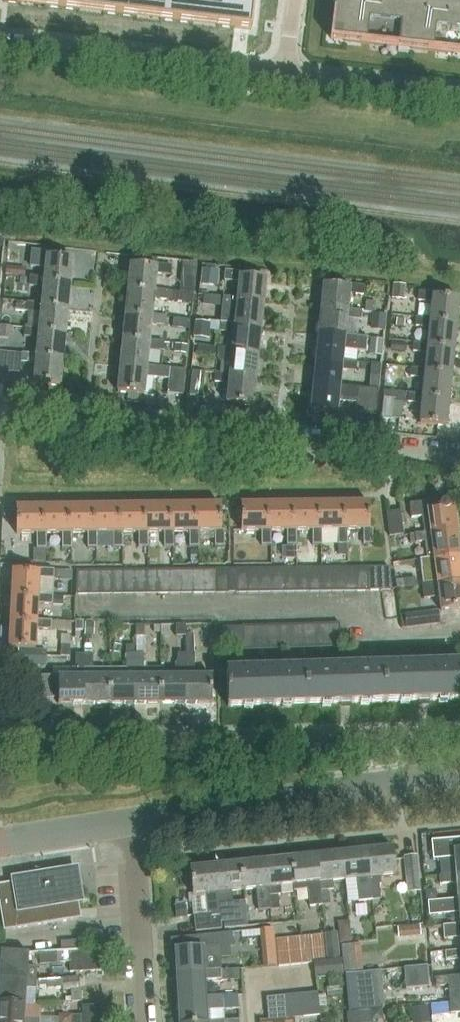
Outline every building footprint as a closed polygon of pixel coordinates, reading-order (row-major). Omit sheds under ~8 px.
[(160,20),(192,24),(193,21),(193,17),(218,20),(217,23),(217,27),(252,31),(255,0),(46,0),(46,3),(45,7),(78,11),(78,7),(79,4),(103,6),(103,10),(102,14),(135,18),(136,14),(136,10),(161,13),(160,16),(160,20)] [(334,11),(331,40),(398,47),(399,39),(412,41),(411,49),(459,54),(459,0),(335,0),(334,11)] [(46,262),(44,280),(43,283),(70,286),(73,259),(46,256),(47,253),(32,251),(31,261),(46,262)] [(197,262),(182,260),(181,277),(195,278),(197,262)] [(130,265),(128,291),(153,293),(154,291),(156,274),(170,275),(171,265),(157,264),(157,267),(130,265)] [(6,274),(26,276),(27,268),(7,266),(6,274)] [(203,268),(201,284),(214,285),(216,270),(203,268)] [(239,282),(238,298),(237,302),(263,305),(266,279),(240,276),(240,272),(225,271),(224,281),(239,282)] [(43,288),(41,304),(41,307),(68,310),(70,286),(43,283),(44,280),(29,279),(29,285),(29,287),(43,288)] [(346,314),(347,309),(348,294),(361,296),(362,286),(350,284),(350,288),(323,285),(321,311),(346,314)] [(393,284),(392,299),(403,299),(404,284),(393,284)] [(169,292),(154,291),(153,293),(128,291),(125,316),(151,318),(152,316),(153,300),(168,301),(169,292)] [(415,316),(415,319),(456,324),(459,299),(432,296),(432,293),(418,291),(417,301),(431,303),(430,318),(415,316)] [(169,292),(168,301),(192,304),(193,295),(169,292)] [(222,305),(223,297),(203,295),(202,303),(222,305)] [(261,331),(263,305),(237,302),(238,298),(223,297),(222,305),(224,306),(222,323),(235,324),(234,328),(261,331)] [(65,335),(68,310),(41,307),(41,304),(26,303),(26,311),(40,313),(39,330),(38,333),(65,335)] [(343,339),(344,336),(346,320),(359,321),(360,311),(347,309),(346,314),(321,311),(318,337),(343,339)] [(371,329),(384,330),(386,314),(373,312),(371,329)] [(166,318),(152,316),(151,318),(125,316),(123,341),(148,344),(149,341),(151,325),(165,326),(166,318)] [(172,318),(171,327),(187,329),(188,320),(172,318)] [(396,318),(395,327),(404,327),(404,318),(396,318)] [(413,342),(413,345),(454,349),(456,324),(415,319),(414,326),(429,328),(427,344),(413,342)] [(197,339),(212,340),(213,323),(198,322),(197,339)] [(234,333),(232,349),(232,353),(258,356),(261,331),(234,328),(235,324),(222,323),(220,323),(219,331),(234,333)] [(12,339),(13,327),(1,326),(0,332),(0,338),(12,339)] [(62,360),(65,335),(38,333),(39,330),(24,328),(23,337),(38,338),(36,355),(36,358),(62,361),(62,360)] [(318,337),(316,362),(341,365),(342,361),(344,349),(366,351),(368,339),(344,336),(343,339),(318,337)] [(382,354),(383,340),(370,339),(369,353),(382,354)] [(164,343),(149,341),(148,344),(123,341),(120,366),(147,369),(147,366),(148,350),(163,351),(164,343)] [(391,342),(391,350),(405,351),(405,343),(391,342)] [(175,343),(174,352),(185,353),(186,345),(175,343)] [(411,368),(410,371),(451,375),(454,349),(413,345),(412,352),(427,353),(425,369),(411,368)] [(214,356),(215,347),(200,346),(199,355),(214,356)] [(256,380),(258,356),(232,353),(232,349),(217,348),(216,359),(220,362),(230,364),(229,375),(229,378),(256,380)] [(21,354),(0,352),(0,372),(19,373),(21,354)] [(60,387),(62,361),(36,358),(36,355),(21,353),(20,362),(35,364),(33,384),(60,387)] [(355,362),(342,361),(341,365),(316,362),(313,387),(339,390),(340,386),(341,370),(354,372),(355,362)] [(380,365),(370,364),(369,373),(379,374),(380,365)] [(171,369),(147,366),(147,369),(120,366),(117,393),(144,395),(146,375),(170,377),(171,369)] [(184,370),(171,369),(168,394),(181,395),(184,370)] [(201,397),(204,372),(193,371),(190,395),(201,397)] [(408,394),(408,396),(449,400),(451,375),(410,371),(409,378),(424,379),(423,395),(408,394)] [(253,407),(256,380),(229,378),(229,375),(214,373),(213,382),(228,384),(227,404),(253,407)] [(339,390),(313,387),(310,413),(337,415),(338,402),(357,403),(356,413),(376,415),(378,390),(340,386),(339,390)] [(395,401),(396,392),(385,391),(382,420),(393,421),(395,401)] [(396,392),(395,401),(407,403),(408,396),(408,394),(396,392)] [(446,427),(449,400),(408,396),(407,403),(422,404),(420,424),(446,427)] [(433,501),(409,504),(411,518),(422,517),(424,533),(457,529),(454,506),(449,507),(449,506),(448,505),(447,504),(446,503),(445,503),(443,503),(442,504),(441,504),(440,505),(440,506),(439,507),(439,508),(434,509),(433,501)] [(369,529),(369,503),(343,504),(344,530),(348,530),(364,530),(364,544),(373,543),(372,529),(369,529)] [(270,545),(270,531),(267,531),(266,504),(241,505),(241,531),(262,531),(262,545),(270,545)] [(296,545),(296,531),(292,531),(292,504),(266,504),(267,531),(270,531),(287,531),(287,545),(296,545)] [(322,544),(322,530),(318,530),(318,504),(292,504),(292,531),(296,531),(313,531),(313,544),(322,544)] [(348,544),(348,530),(344,530),(343,504),(318,504),(318,530),(322,530),(339,530),(339,544),(348,544)] [(198,545),(198,532),(195,532),(195,505),(170,506),(170,532),(173,532),(189,531),(189,545),(198,545)] [(221,531),(221,505),(195,505),(195,532),(198,532),(216,531),(216,544),(224,544),(224,531),(221,531)] [(122,546),(122,532),(119,532),(118,506),(93,507),(93,533),(95,533),(113,533),(113,546),(122,546)] [(148,546),(148,532),(144,532),(144,506),(118,506),(119,532),(122,532),(139,532),(140,546),(148,546)] [(173,545),(173,532),(170,532),(170,506),(144,506),(144,532),(148,532),(164,532),(164,545),(173,545)] [(45,547),(45,534),(42,534),(42,507),(16,508),(16,534),(37,533),(37,547),(44,547),(45,547)] [(71,547),(70,533),(67,533),(67,507),(42,507),(42,534),(45,534),(61,534),(61,547),(71,547)] [(96,546),(95,533),(93,533),(93,507),(67,507),(67,533),(70,533),(87,533),(87,546),(96,546)] [(400,511),(386,513),(390,537),(404,535),(400,511)] [(414,534),(415,543),(425,541),(427,557),(433,556),(434,561),(459,557),(459,555),(457,529),(424,533),(414,534)] [(37,547),(33,547),(33,561),(44,561),(44,547),(37,547)] [(282,548),(282,560),(294,560),(294,548),(282,548)] [(198,550),(190,550),(190,561),(198,561),(198,550)] [(296,562),(296,567),(313,567),(313,562),(313,552),(296,553),(296,562)] [(419,558),(420,568),(434,566),(437,582),(437,586),(459,583),(459,557),(434,561),(433,556),(427,557),(419,558)] [(311,592),(323,592),(322,567),(311,568),(311,592)] [(334,592),(334,567),(322,567),(323,592),(334,592)] [(334,592),(346,592),(346,567),(334,567),(334,592)] [(358,592),(357,567),(346,567),(346,592),(358,592)] [(358,592),(369,591),(369,568),(369,567),(357,567),(358,592)] [(369,568),(369,591),(382,591),(379,567),(369,568)] [(389,567),(379,567),(382,591),(392,591),(389,567)] [(241,593),(252,593),(252,568),(240,569),(241,593)] [(264,593),(264,568),(252,568),(252,593),(264,593)] [(264,593),(276,593),(276,568),(264,568),(264,593)] [(287,593),(287,568),(276,568),(276,593),(287,593)] [(287,593),(299,592),(299,568),(287,568),(287,593)] [(311,592),(311,568),(299,568),(299,592),(311,592)] [(72,571),(39,569),(39,572),(13,571),(11,598),(52,599),(52,595),(37,594),(38,578),(71,579),(72,571)] [(194,569),(182,570),(182,594),(194,594),(194,569)] [(194,594),(206,594),(205,569),(194,569),(194,594)] [(217,569),(205,569),(206,594),(217,593),(217,569)] [(217,593),(228,593),(228,569),(217,569),(217,593)] [(241,593),(240,569),(228,569),(228,593),(241,593)] [(100,595),(112,594),(112,570),(100,571),(100,595)] [(123,570),(112,570),(112,594),(124,594),(123,570)] [(124,594),(135,594),(135,570),(123,570),(124,594)] [(147,570),(135,570),(135,594),(147,594),(147,570)] [(147,594),(159,594),(159,570),(147,570),(147,594)] [(170,570),(159,570),(159,594),(171,594),(170,570)] [(171,594),(182,594),(182,570),(170,570),(171,594)] [(77,595),(89,595),(88,571),(77,571),(77,595)] [(100,571),(88,571),(89,595),(100,595),(100,571)] [(409,586),(408,579),(396,581),(396,588),(409,586)] [(422,583),(423,593),(424,599),(439,598),(441,612),(459,609),(459,583),(437,586),(437,582),(422,583)] [(54,596),(53,605),(63,605),(63,597),(54,596)] [(51,625),(51,622),(36,621),(37,604),(52,605),(52,599),(11,598),(10,624),(51,625)] [(438,611),(404,615),(406,628),(439,625),(438,611)] [(85,623),(85,636),(94,636),(94,623),(85,623)] [(313,636),(339,635),(339,623),(313,624),(313,636)] [(10,624),(9,648),(18,649),(17,663),(45,665),(45,656),(60,657),(60,656),(69,656),(70,635),(60,635),(59,645),(46,644),(45,651),(34,650),(35,630),(51,630),(51,625),(10,624)] [(302,624),(290,625),(291,649),(302,649),(302,624)] [(313,624),(302,624),(302,649),(314,649),(313,636),(313,624)] [(175,625),(175,637),(184,637),(184,634),(185,634),(185,625),(175,625)] [(268,625),(257,626),(258,651),(269,650),(268,625)] [(279,625),(268,625),(269,650),(280,650),(279,625)] [(290,625),(279,625),(280,650),(291,649),(290,625)] [(135,626),(135,637),(144,637),(144,626),(135,626)] [(246,626),(235,627),(236,651),(247,651),(246,626)] [(257,626),(246,626),(247,651),(258,651),(257,626)] [(223,627),(224,651),(236,651),(235,627),(223,627)] [(212,703),(211,676),(191,676),(191,668),(194,668),(193,634),(185,634),(184,634),(184,637),(185,654),(185,703),(212,703)] [(313,636),(314,649),(340,648),(339,635),(313,636)] [(119,668),(107,668),(108,704),(134,704),(133,645),(126,645),(126,663),(119,663),(119,668)] [(134,704),(160,704),(159,676),(157,676),(157,668),(143,668),(143,645),(133,645),(134,704)] [(82,704),(82,654),(75,654),(75,669),(80,669),(80,677),(58,677),(58,676),(41,676),(41,699),(42,699),(42,698),(58,698),(58,704),(82,704)] [(82,704),(108,704),(107,668),(93,669),(93,654),(92,654),(85,654),(84,654),(82,654),(82,704)] [(160,704),(185,703),(185,654),(177,654),(177,668),(181,668),(181,676),(159,676),(160,704)] [(383,666),(385,702),(459,700),(459,664),(383,666)] [(383,666),(304,669),(306,705),(385,702),(383,666)] [(228,707),(306,705),(304,669),(226,671),(228,707)] [(435,840),(437,860),(455,858),(456,874),(456,877),(459,877),(459,838),(435,840)] [(366,851),(372,901),(381,900),(379,885),(383,884),(383,876),(395,874),(393,848),(366,851)] [(371,901),(372,901),(366,851),(341,853),(344,880),(346,904),(371,901)] [(316,856),(321,905),(330,904),(329,890),(334,889),(333,881),(343,880),(344,880),(341,853),(316,856)] [(420,892),(416,855),(402,856),(406,893),(420,892)] [(314,906),(321,905),(316,856),(291,858),(294,890),(305,889),(307,907),(314,906)] [(266,861),(271,910),(281,909),(279,894),(276,894),(275,886),(290,885),(290,891),(294,890),(291,858),(266,861)] [(272,919),(271,910),(266,861),(240,864),(243,890),(265,888),(265,895),(261,896),(264,920),(272,919)] [(232,891),(243,890),(240,864),(214,866),(219,916),(220,916),(221,923),(235,921),(232,891)] [(219,916),(214,866),(189,869),(192,895),(205,894),(206,907),(189,908),(190,917),(194,916),(196,932),(222,930),(221,923),(220,916),(219,916)] [(14,881),(14,882),(0,884),(0,910),(3,931),(81,919),(78,901),(81,900),(76,870),(55,873),(55,871),(34,869),(34,872),(34,877),(13,880),(14,881)] [(456,874),(438,876),(439,885),(457,883),(458,899),(458,902),(459,902),(459,877),(456,877),(456,874)] [(458,902),(458,899),(431,902),(432,916),(459,914),(459,919),(459,902),(458,902)] [(352,943),(350,923),(337,925),(339,945),(352,943)] [(442,925),(443,941),(459,939),(459,924),(442,925)] [(421,936),(421,926),(398,928),(399,938),(421,936)] [(266,940),(274,939),(273,929),(260,930),(261,936),(266,940)] [(336,933),(325,934),(327,958),(339,956),(336,933)] [(224,934),(193,937),(194,949),(202,948),(202,946),(219,945),(225,945),(224,934)] [(326,961),(323,935),(311,936),(314,962),(326,961)] [(314,962),(311,936),(300,937),(302,963),(314,962)] [(302,963),(300,937),(288,938),(291,965),(302,963)] [(291,965),(288,938),(276,939),(279,966),(291,965)] [(363,970),(361,944),(342,946),(344,972),(363,970)] [(203,972),(220,971),(219,959),(220,958),(219,945),(202,946),(202,948),(194,949),(175,950),(176,976),(204,974),(203,972)] [(92,971),(104,971),(103,948),(91,949),(92,971)] [(91,949),(86,949),(78,950),(80,972),(92,971),(91,949)] [(80,972),(78,950),(68,951),(70,973),(80,972)] [(444,951),(445,960),(459,959),(459,950),(444,951)] [(28,955),(0,952),(0,953),(0,979),(36,982),(37,967),(27,967),(28,955)] [(342,976),(342,962),(314,964),(315,978),(342,976)] [(411,969),(413,986),(429,984),(427,968),(411,969)] [(176,976),(178,1002),(205,1001),(205,998),(204,981),(236,979),(236,970),(220,971),(203,972),(204,974),(176,976)] [(447,976),(447,986),(459,985),(459,975),(447,976)] [(60,979),(61,988),(62,989),(79,987),(78,977),(60,979)] [(339,978),(327,979),(328,988),(339,987),(339,978)] [(25,1006),(26,988),(36,989),(36,982),(0,979),(0,1004),(25,1006)] [(61,988),(60,979),(38,981),(39,990),(61,988)] [(71,989),(71,1002),(81,1002),(81,989),(71,989)] [(320,1016),(318,993),(305,994),(307,1017),(320,1016)] [(307,1017),(305,994),(292,995),(294,1019),(307,1017)] [(294,1019),(292,995),(279,997),(281,1020),(292,1019),(294,1019)] [(179,1021),(206,1021),(205,1010),(223,1010),(223,1005),(238,1005),(237,996),(205,998),(205,1001),(178,1002),(179,1021)] [(281,1020),(279,997),(266,998),(268,1021),(273,1021),(281,1020)] [(348,1013),(366,1011),(365,997),(347,999),(348,1013)] [(449,1002),(450,1010),(459,1009),(459,1001),(449,1002)] [(39,1021),(24,1020),(25,1006),(0,1004),(0,1021),(39,1021)] [(95,1021),(107,1021),(106,1004),(94,1005),(95,1021)] [(83,1021),(95,1021),(94,1005),(82,1006),(82,1015),(83,1021)] [(371,1011),(348,1013),(348,1021),(372,1021),(371,1011)] [(414,1021),(429,1021),(428,1014),(413,1016),(414,1021)]
